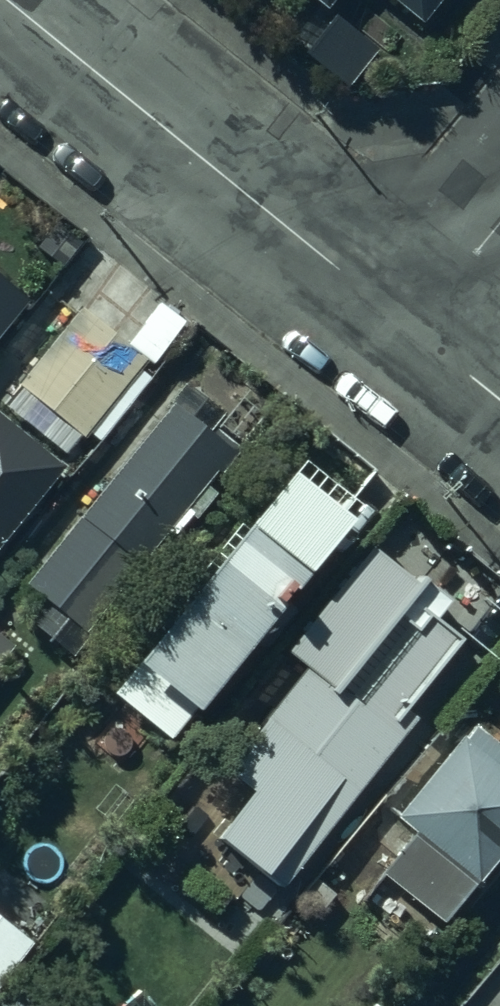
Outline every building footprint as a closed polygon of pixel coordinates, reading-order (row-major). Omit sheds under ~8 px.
[(345,12),(355,0),(331,0),(345,12)] [(428,39),(462,0),(381,0),(428,39)] [(0,287),(0,350),(31,312),(0,287)] [(152,373),(83,317),(21,394),(90,450),(152,373)] [(176,416),(24,606),(91,659),(243,470),(176,416)] [(0,426),(0,572),(71,485),(0,426)] [(358,552),(300,504),(145,691),(203,739),(358,552)] [(457,675),(358,597),(300,669),(318,684),(232,792),(258,813),(222,859),(289,912),(418,750),(405,739),(457,675)] [(0,633),(0,661),(14,645),(0,633)] [(478,743),(406,835),(423,849),(391,890),(455,940),(499,882),(499,760),(478,743)] [(0,929),(0,1005),(3,1005),(38,956),(0,929)]
